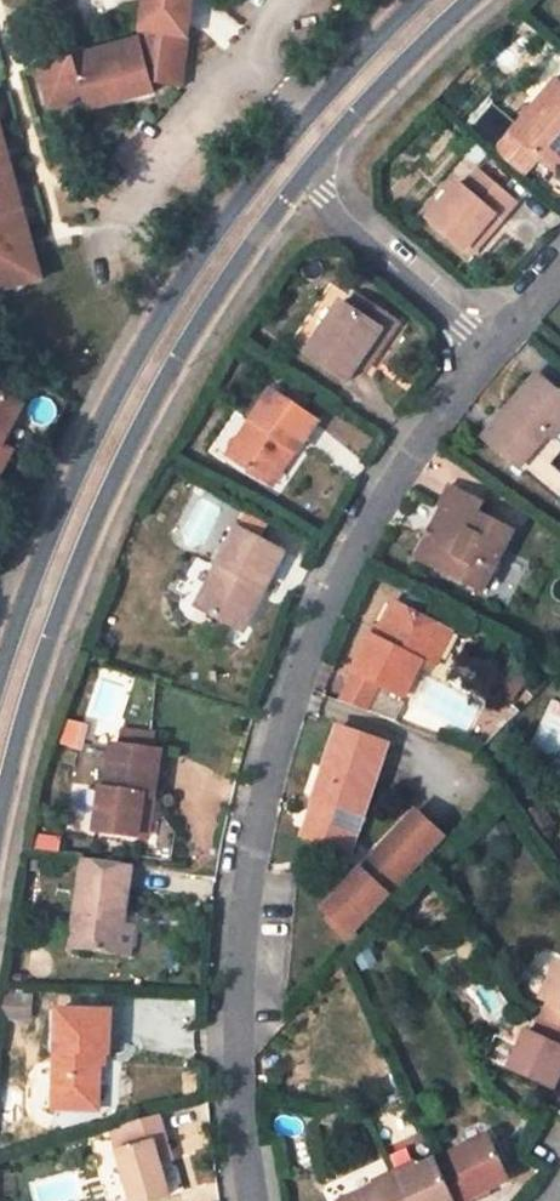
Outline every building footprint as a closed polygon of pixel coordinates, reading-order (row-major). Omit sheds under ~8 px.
[(184,0),(163,0),(158,37),(144,40),(147,50),(81,68),(79,57),(44,67),(55,108),(88,99),(91,110),(158,91),(156,83),(184,88),(193,22),(181,21),(184,0)] [(144,40),(79,57),(81,68),(147,50),(144,40)] [(559,157),(559,83),(557,81),(512,133),(497,151),(529,180),(544,162),(551,168),(559,157)] [(3,245),(34,236),(20,185),(0,114),(0,246),(3,245)] [(516,201),(479,170),(465,186),(460,183),(427,220),(464,250),(494,215),(500,221),(516,201)] [(464,250),(470,255),(500,221),(494,215),(464,250)] [(0,256),(0,278),(3,289),(45,278),(36,245),(6,254),(0,256)] [(352,305),(386,328),(362,366),(371,371),(402,322),(359,295),(352,305)] [(362,366),(386,328),(352,305),(342,299),(305,358),(349,386),(362,366)] [(538,372),(484,437),(525,471),(557,434),(559,436),(559,391),(538,372)] [(321,422),(273,389),(227,456),(266,483),(290,449),(296,453),(298,455),(321,422)] [(5,475),(16,456),(5,450),(26,411),(0,398),(0,472),(5,475)] [(266,483),(273,488),(296,453),(290,449),(266,483)] [(487,591),(519,529),(484,510),(487,503),(454,486),(446,504),(449,507),(437,528),(440,530),(436,539),(432,537),(421,557),(487,591)] [(265,587),(283,551),(257,537),(242,529),(200,606),(235,626),(256,584),(265,587)] [(405,697),(422,665),(428,668),(438,650),(427,643),(438,621),(397,600),(378,636),(373,634),(354,671),(357,672),(343,700),(399,720),(408,701),(403,698),(404,696),(405,697)] [(433,671),(456,630),(438,621),(427,643),(438,650),(428,668),(433,671)] [(359,813),(386,738),(344,723),(316,799),(318,800),(306,835),(328,844),(341,808),(359,815),(359,813)] [(121,729),(118,745),(151,751),(154,735),(121,729)] [(115,744),(108,790),(105,789),(101,828),(140,835),(146,795),(155,796),(161,752),(151,751),(118,745),(115,744)] [(149,837),(155,796),(146,795),(140,835),(149,837)] [(361,925),(453,826),(425,801),(379,850),(383,854),(374,863),(371,859),(333,899),(361,925)] [(351,851),(364,815),(359,813),(359,815),(341,808),(328,844),(351,851)] [(374,863),(383,854),(379,850),(371,859),(374,863)] [(85,856),(70,946),(120,954),(125,923),(117,922),(119,911),(126,912),(135,863),(85,856)] [(130,956),(136,926),(125,923),(120,954),(130,956)] [(559,961),(542,1001),(547,1003),(540,1017),(559,1026),(559,962),(559,961)] [(102,1110),(107,1052),(114,1052),(117,1010),(64,1012),(57,1108),(102,1110)] [(511,1067),(554,1089),(559,1077),(559,1026),(540,1017),(534,1030),(530,1027),(511,1067)] [(159,1114),(111,1128),(117,1151),(130,1200),(142,1200),(170,1193),(158,1152),(170,1149),(159,1114)] [(491,1136),(451,1153),(453,1159),(439,1164),(457,1200),(472,1200),(471,1197),(490,1188),(510,1179),(491,1136)] [(117,1151),(105,1154),(117,1200),(130,1200),(117,1151)] [(435,1156),(419,1164),(422,1171),(438,1162),(435,1156)] [(439,1164),(438,1162),(422,1171),(419,1164),(397,1174),(410,1200),(457,1200),(439,1164)] [(397,1174),(374,1185),(377,1191),(360,1198),(357,1191),(341,1198),(343,1200),(410,1200),(397,1174)] [(374,1185),(357,1191),(360,1198),(377,1191),(374,1185)] [(493,1195),(490,1188),(471,1197),(472,1200),(480,1200),(493,1195)]
